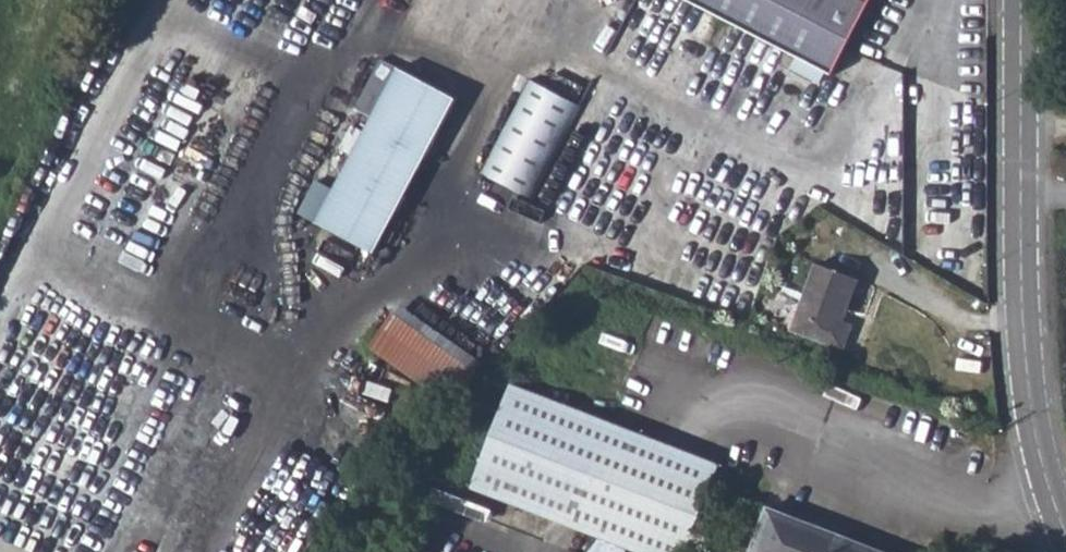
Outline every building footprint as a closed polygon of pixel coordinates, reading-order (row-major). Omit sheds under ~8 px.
[(842,71),(877,0),(701,0),(842,71)] [(462,99),(403,66),(396,76),(372,122),(336,188),(319,177),(299,214),(377,253),(462,99)] [(360,115),(372,122),(396,76),(383,70),(360,115)] [(485,177),(536,201),(584,104),(533,78),(485,177)] [(795,341),(843,360),(853,336),(841,331),(857,292),(820,277),(795,341)] [(375,347),(456,401),(481,359),(399,308),(375,347)] [(611,551),(694,551),(720,479),(519,403),(479,503),(611,551)] [(841,544),(772,518),(759,551),(838,551),(841,544)]
